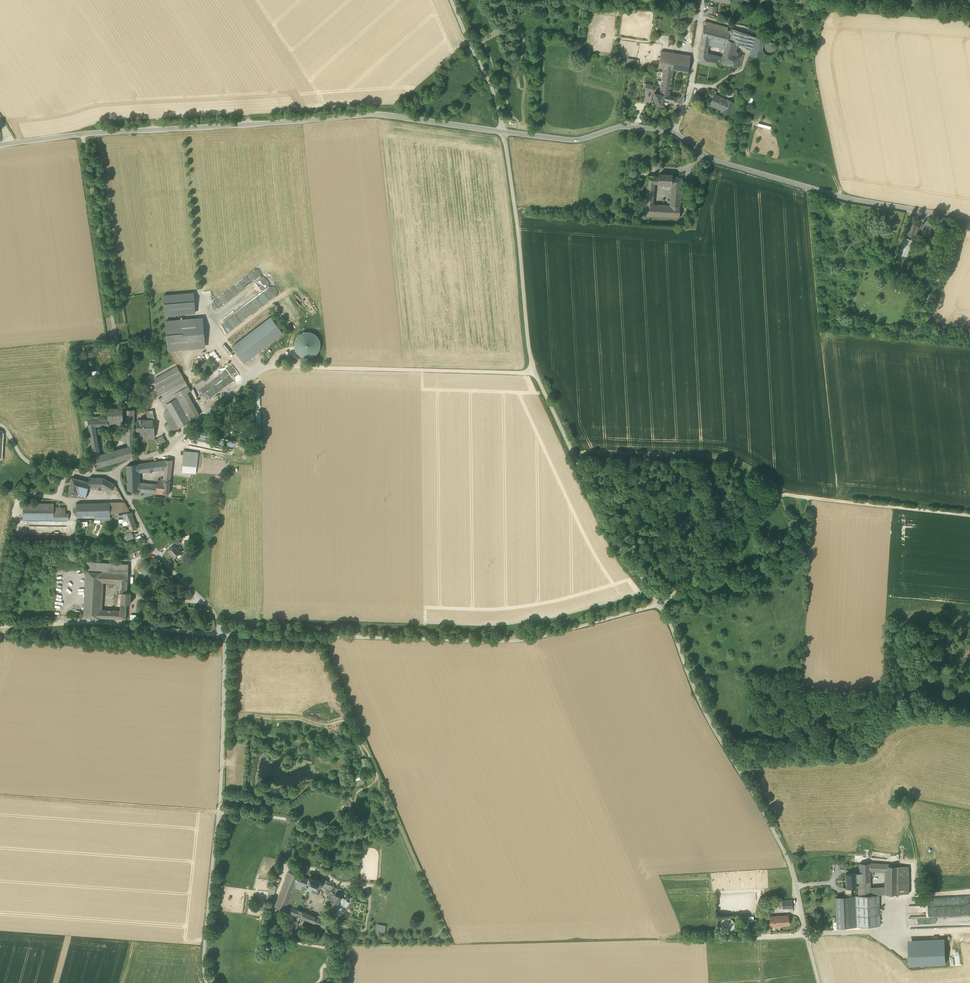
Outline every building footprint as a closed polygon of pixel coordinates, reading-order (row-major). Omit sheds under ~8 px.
[(704,21),(704,26),(730,33),(731,29),(704,21)] [(725,49),(728,41),(730,33),(704,26),(701,47),(708,48),(709,48),(710,45),(725,49)] [(731,29),(730,33),(728,41),(737,43),(736,45),(747,48),(750,35),(731,29)] [(763,40),(750,35),(747,48),(752,49),(759,51),(760,51),(763,40)] [(737,67),(740,68),(741,64),(738,63),(741,54),(734,52),(736,45),(737,43),(728,41),(725,49),(722,59),(720,64),(729,66),(729,65),(737,68),(737,67)] [(764,54),(766,55),(769,56),(771,55),(773,54),(775,52),(776,50),(775,47),(774,45),(773,43),(770,43),(768,42),(765,43),(764,45),(762,47),(762,50),(763,52),(764,54)] [(750,56),(757,58),(759,51),(752,49),(750,56)] [(660,57),(690,61),(691,56),(661,51),(660,57)] [(698,63),(720,68),(720,64),(722,59),(707,55),(707,52),(700,51),(698,63)] [(626,64),(636,66),(637,59),(628,57),(626,64)] [(673,70),(688,72),(690,61),(660,57),(658,68),(663,68),(673,70)] [(664,91),(664,95),(669,96),(670,94),(673,70),(663,68),(660,86),(660,91),(664,91)] [(645,91),(652,92),(653,86),(646,84),(645,91)] [(663,100),(664,95),(660,94),(655,93),(654,93),(653,99),(652,99),(652,100),(652,103),(652,104),(652,103),(651,104),(652,104),(655,105),(656,105),(661,106),(662,106),(663,100)] [(727,115),(728,115),(733,103),(728,101),(728,100),(728,101),(720,97),(720,98),(714,96),(710,105),(710,106),(711,105),(714,106),(713,107),(728,114),(727,115)] [(658,184),(671,185),(672,177),(672,175),(672,174),(660,174),(659,174),(659,177),(658,184)] [(653,204),(654,184),(655,176),(654,176),(648,176),(647,176),(647,187),(646,203),(645,204),(653,204)] [(671,185),(670,201),(670,205),(680,206),(680,205),(682,183),(682,178),(672,177),(671,185)] [(680,207),(680,206),(670,205),(667,205),(653,204),(645,204),(645,215),(679,217),(679,218),(679,217),(680,207)] [(907,234),(916,237),(919,228),(925,230),(923,234),(931,237),(932,233),(931,233),(932,228),(926,226),(926,228),(923,227),(922,226),(922,225),(918,223),(918,225),(911,223),(907,234)] [(913,241),(904,238),(898,254),(908,257),(913,241)] [(195,312),(194,292),(164,295),(166,315),(195,312)] [(232,346),(244,363),(283,333),(271,317),(232,346)] [(166,321),(168,351),(205,347),(203,318),(166,321)] [(295,340),(295,345),(296,350),(298,354),(303,357),(308,357),(312,356),(317,354),(319,349),(320,344),(319,340),(316,335),(312,333),(307,332),(302,333),(298,336),(295,340)] [(201,372),(205,373),(208,373),(211,371),(212,367),(211,364),(209,361),(206,360),(202,361),(200,363),(199,366),(199,369),(201,372)] [(155,384),(156,389),(182,375),(178,368),(177,366),(155,378),(155,384)] [(156,389),(162,400),(164,399),(174,394),(188,386),(182,375),(156,389)] [(216,388),(208,392),(206,389),(209,388),(208,387),(212,386),(217,383),(217,382),(220,380),(220,378),(222,377),(220,375),(198,389),(199,395),(202,394),(204,394),(204,393),(210,392),(207,394),(211,400),(213,399),(212,393),(215,393),(214,390),(218,387),(216,388)] [(188,386),(174,394),(176,398),(190,421),(197,418),(200,415),(187,392),(191,391),(188,386)] [(164,399),(166,404),(176,398),(174,394),(164,399)] [(190,421),(176,398),(166,404),(169,409),(175,420),(179,427),(190,421)] [(166,411),(169,409),(166,404),(164,399),(162,400),(161,401),(166,411)] [(108,419),(108,425),(123,425),(123,408),(108,408),(108,419)] [(169,423),(173,431),(179,427),(175,420),(169,409),(166,411),(164,412),(165,416),(169,423)] [(155,417),(154,417),(147,416),(147,417),(148,420),(148,433),(147,433),(147,437),(154,437),(154,417),(155,417)] [(210,423),(225,433),(229,428),(213,418),(210,423)] [(88,420),(92,447),(99,446),(95,426),(108,425),(108,419),(88,420)] [(147,433),(148,433),(148,420),(143,420),(143,419),(139,419),(139,420),(137,420),(136,433),(147,433)] [(168,433),(173,431),(169,423),(164,426),(168,433)] [(157,439),(160,445),(166,441),(163,436),(157,439)] [(132,458),(133,445),(128,447),(100,454),(94,456),(96,468),(132,458)] [(196,467),(198,452),(184,451),(183,466),(196,467)] [(139,473),(165,469),(166,460),(140,464),(138,464),(139,473)] [(128,490),(139,492),(139,488),(139,482),(139,473),(138,464),(127,465),(128,490)] [(103,488),(111,492),(115,484),(103,478),(89,477),(89,482),(90,483),(88,487),(103,488)] [(77,497),(86,498),(88,487),(90,483),(89,482),(77,479),(72,478),(68,492),(77,494),(77,497)] [(157,484),(156,488),(156,493),(169,494),(170,480),(164,479),(164,480),(163,480),(164,478),(160,478),(160,480),(157,480),(157,484)] [(157,484),(139,482),(139,488),(149,489),(149,487),(153,487),(152,493),(154,493),(154,488),(156,488),(157,484)] [(65,507),(53,507),(53,504),(23,503),(22,519),(53,520),(68,520),(68,513),(65,513),(65,507)] [(77,503),(77,516),(110,515),(110,514),(110,504),(110,503),(77,503)] [(130,513),(130,512),(125,503),(110,504),(110,514),(114,513),(116,513),(126,513),(130,513)] [(130,513),(126,513),(126,517),(128,524),(129,525),(130,528),(130,530),(131,530),(136,528),(131,512),(130,512),(130,513)] [(128,524),(126,517),(119,518),(119,523),(122,523),(123,526),(128,524)] [(174,544),(176,546),(181,542),(177,538),(172,542),(174,545),(174,544)] [(167,550),(174,558),(181,552),(176,546),(174,544),(174,545),(167,550)] [(86,561),(86,571),(103,572),(128,573),(129,564),(86,561)] [(101,609),(102,582),(103,572),(86,571),(83,617),(100,618),(101,609)] [(128,573),(103,572),(102,582),(119,583),(122,583),(122,580),(128,580),(128,573)] [(131,592),(127,592),(122,592),(121,596),(120,598),(120,600),(121,600),(121,603),(126,603),(130,604),(131,592)] [(121,610),(112,610),(111,618),(126,619),(126,603),(121,603),(121,610)] [(870,876),(870,871),(870,863),(859,863),(860,872),(855,873),(855,882),(870,881),(870,879),(872,879),(872,876),(870,876)] [(870,871),(886,872),(886,871),(888,871),(889,866),(889,864),(870,863),(870,871)] [(899,866),(889,866),(888,871),(886,871),(886,872),(886,886),(885,894),(899,894),(899,866)] [(899,866),(899,894),(909,893),(909,866),(899,866)] [(306,887),(307,884),(308,879),(289,872),(275,906),(301,918),(304,912),(296,909),(305,886),(306,887)] [(846,887),(851,887),(856,887),(856,886),(855,882),(855,873),(851,873),(845,873),(846,887)] [(319,889),(320,886),(322,882),(309,877),(308,879),(307,884),(319,889)] [(870,887),(870,881),(855,882),(856,886),(858,886),(858,895),(871,895),(870,889),(870,887)] [(338,889),(322,882),(320,886),(326,889),(324,893),(328,895),(327,897),(326,897),(325,899),(326,899),(323,904),(328,906),(335,893),(337,890),(338,890),(337,889),(338,889)] [(881,890),(881,894),(885,894),(886,886),(870,887),(870,889),(874,889),(878,889),(878,891),(881,890)] [(334,909),(335,910),(335,909),(337,905),(338,904),(341,897),(342,897),(335,893),(328,906),(333,909),(334,909)] [(856,926),(874,925),(873,895),(871,895),(858,895),(855,896),(856,926)] [(855,896),(836,897),(837,927),(856,926),(855,896)] [(346,900),(341,897),(338,904),(343,907),(346,900)] [(782,907),(783,908),(793,908),(792,900),(782,900),(782,907)] [(342,908),(337,905),(335,909),(335,910),(334,909),(333,909),(332,911),(335,913),(338,915),(342,908)] [(926,905),(909,905),(909,917),(927,916),(926,905)] [(301,918),(324,927),(327,922),(304,912),(301,918)] [(769,916),(770,925),(788,924),(788,915),(769,916)] [(741,920),(742,929),(757,928),(757,919),(741,920)] [(386,926),(377,924),(376,931),(375,933),(384,934),(385,931),(386,926)] [(265,950),(268,950),(273,946),(274,943),(267,942),(265,950)] [(909,964),(945,963),(944,943),(908,945),(909,964)]
